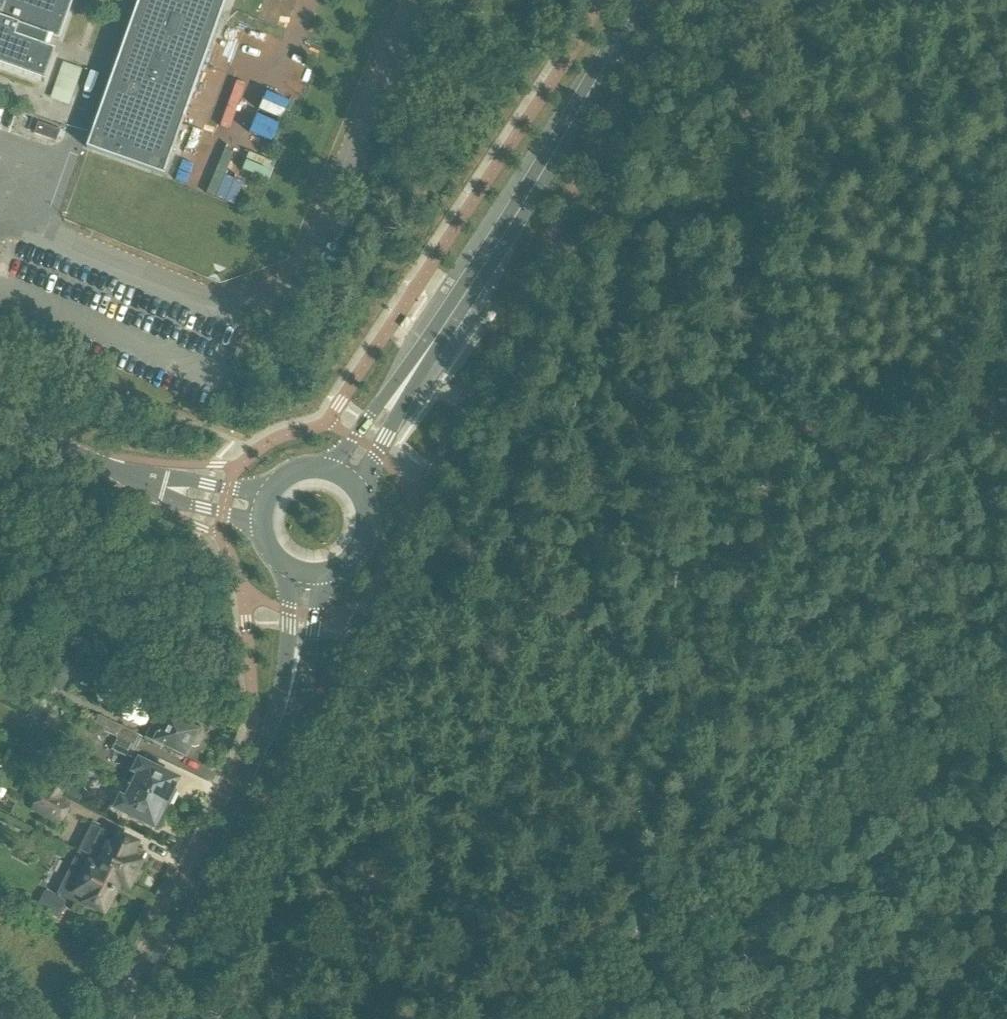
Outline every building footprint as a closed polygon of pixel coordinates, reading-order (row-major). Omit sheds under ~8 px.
[(44,83),(55,52),(45,48),(49,38),(59,42),(74,0),(0,0),(0,68),(44,83)] [(163,177),(227,0),(139,0),(89,138),(86,149),(89,150),(163,177)] [(63,63),(50,99),(69,106),(82,70),(63,63)] [(56,144),(60,132),(37,124),(34,133),(33,136),(56,144)] [(164,749),(166,746),(186,756),(190,746),(195,748),(200,747),(203,740),(202,735),(198,733),(198,732),(158,712),(145,740),(164,749)] [(92,727),(118,739),(119,737),(135,746),(140,735),(122,727),(98,714),(92,727)] [(119,737),(118,739),(112,751),(129,759),(135,746),(119,737)] [(130,773),(135,776),(130,786),(171,806),(178,791),(174,788),(178,780),(137,760),(130,773)] [(48,794),(44,791),(33,810),(59,825),(71,807),(59,800),(70,780),(59,774),(48,794)] [(125,796),(120,794),(113,808),(154,828),(159,819),(163,821),(171,806),(130,786),(125,796)] [(101,866),(126,879),(124,881),(130,884),(137,870),(139,871),(147,854),(129,845),(130,843),(119,838),(114,847),(99,839),(90,859),(102,865),(101,866)] [(77,853),(56,896),(72,904),(77,893),(89,898),(86,904),(104,913),(117,887),(121,889),(124,881),(126,879),(101,866),(102,865),(90,859),(77,853)]
